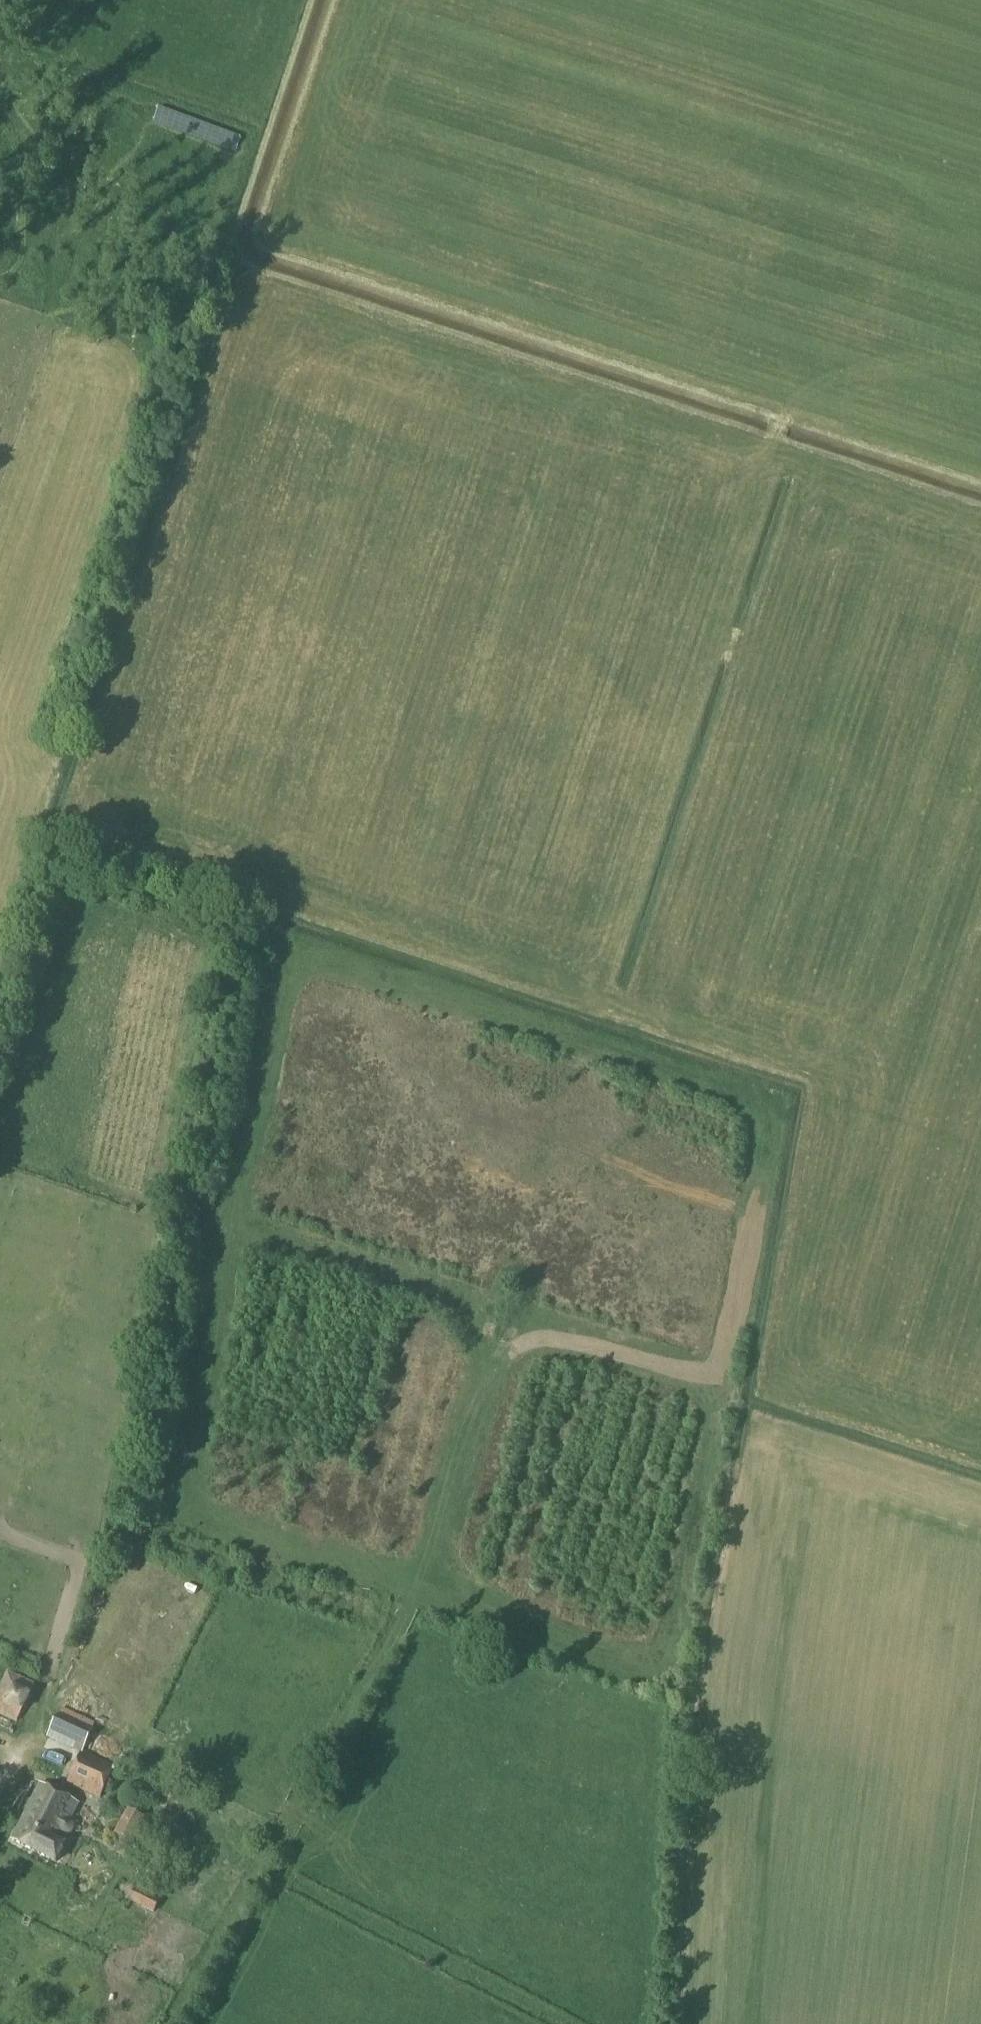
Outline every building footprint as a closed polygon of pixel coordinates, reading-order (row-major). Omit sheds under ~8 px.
[(16,1723),(34,1685),(7,1672),(0,1688),(0,1716),(16,1723)] [(67,1784),(100,1799),(114,1768),(84,1754),(95,1730),(60,1715),(48,1739),(81,1754),(67,1784)] [(71,1822),(70,1821),(78,1805),(40,1785),(12,1841),(55,1863),(66,1841),(59,1837),(61,1834),(62,1834),(63,1835),(66,1835),(67,1834),(69,1833),(70,1833),(71,1831),(71,1830),(72,1829),(72,1828),(72,1826),(72,1825),(72,1824),(71,1822)] [(115,1836),(134,1846),(148,1821),(129,1810),(115,1836)] [(131,1903),(155,1915),(162,1902),(137,1890),(131,1903)]
